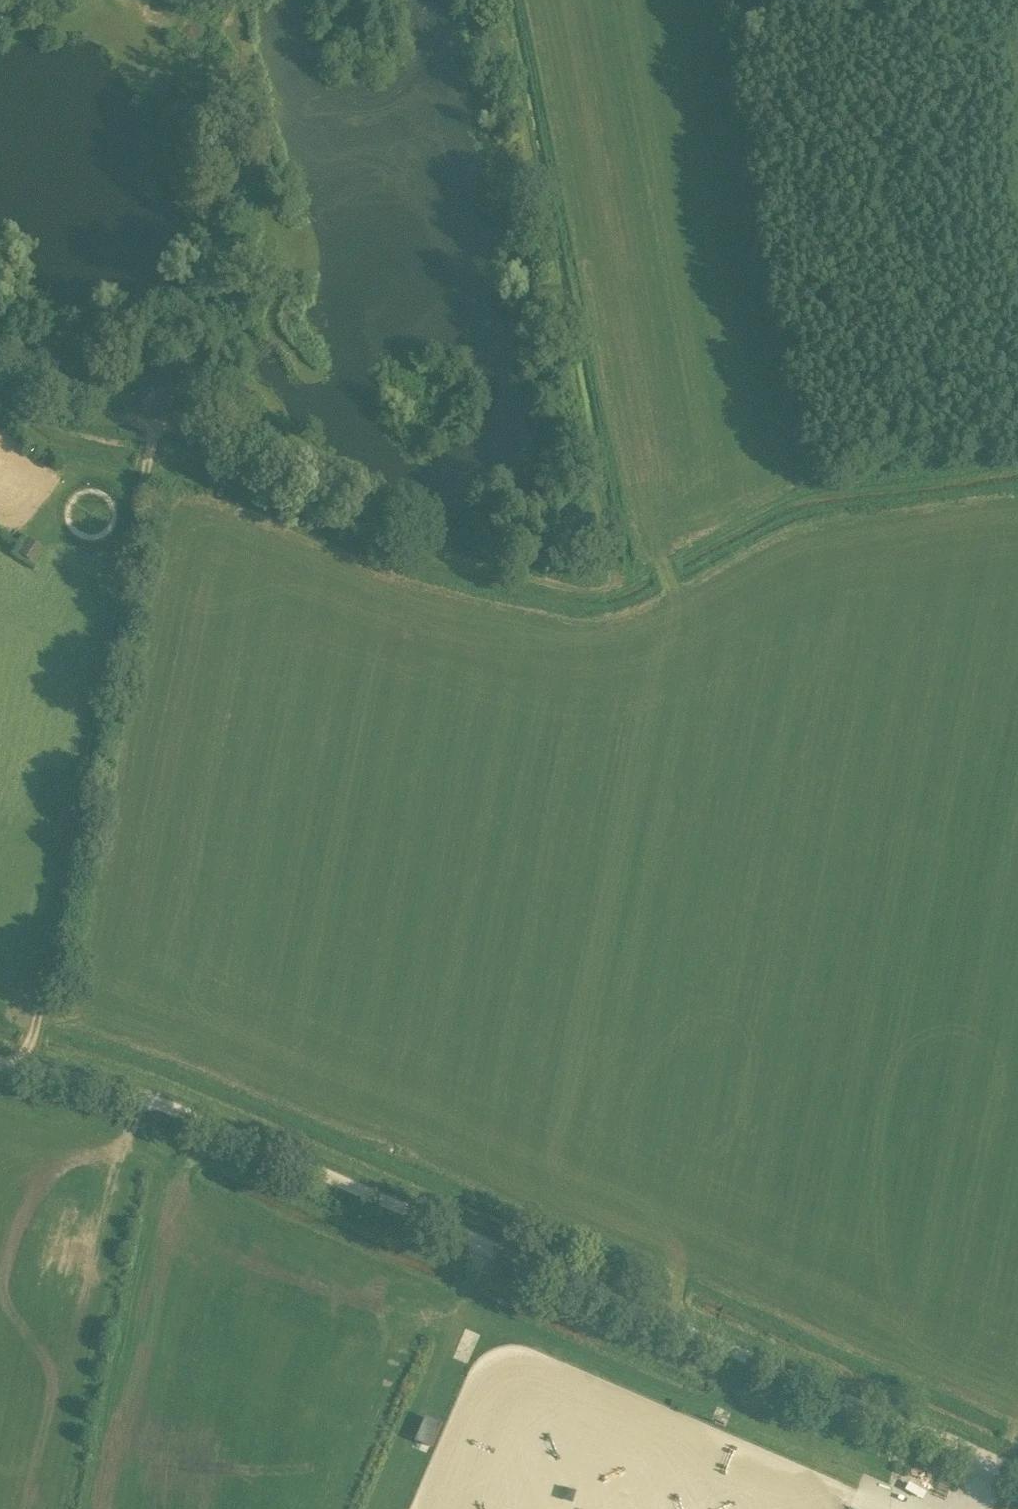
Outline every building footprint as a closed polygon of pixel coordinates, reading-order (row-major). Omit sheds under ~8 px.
[(32,561),(42,546),(29,537),(19,552),(32,561)] [(429,1445),(437,1421),(416,1414),(408,1438),(429,1445)]
